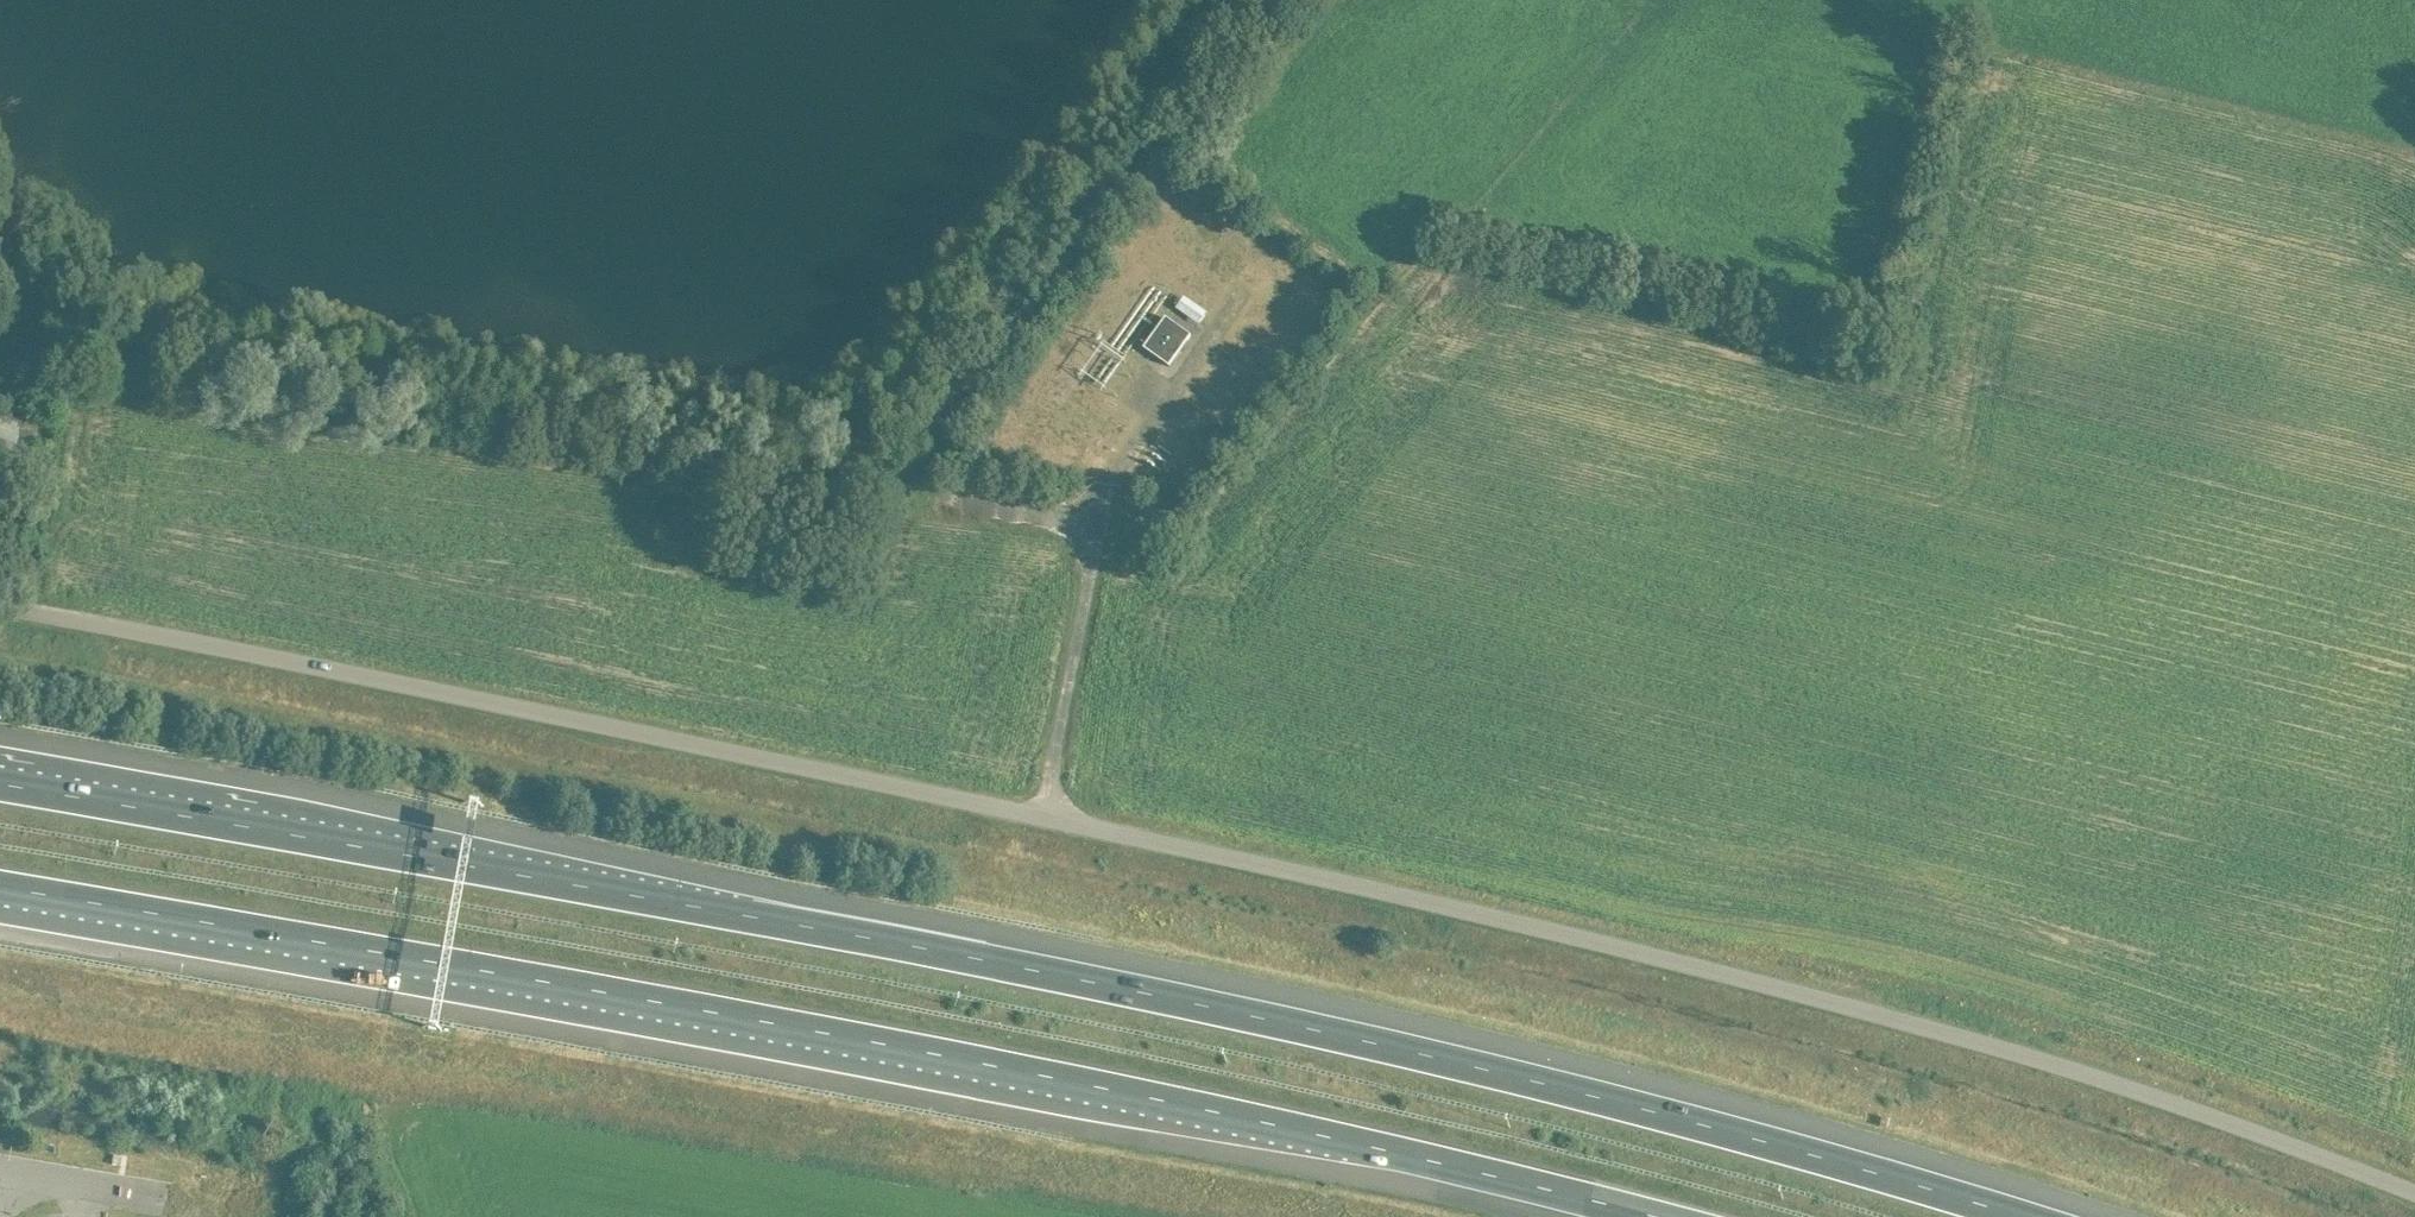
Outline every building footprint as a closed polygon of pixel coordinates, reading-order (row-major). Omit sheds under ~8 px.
[(1170,366),(1192,335),(1167,317),(1145,348),(1170,366)]
